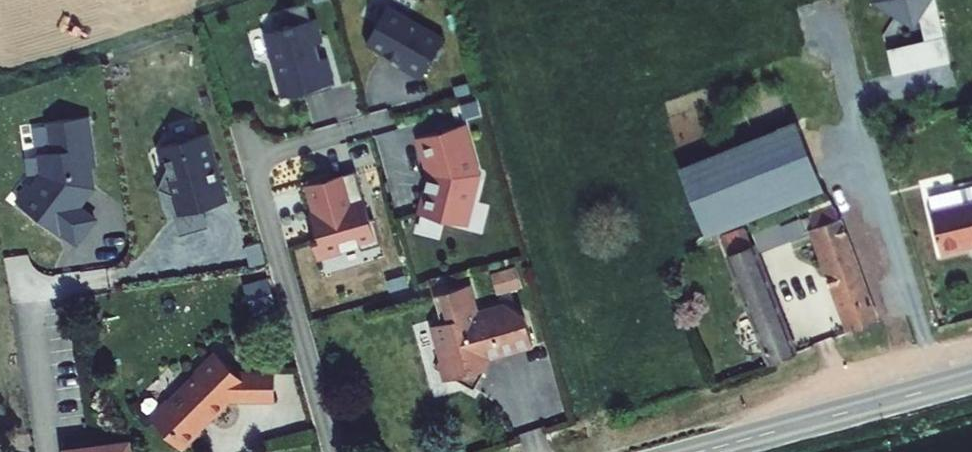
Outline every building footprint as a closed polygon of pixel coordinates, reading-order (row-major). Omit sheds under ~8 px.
[(364,46),(419,81),(450,33),(399,0),(394,0),(364,46)] [(869,1),(917,30),(923,20),(927,40),(888,48),(893,73),(949,62),(936,0),(869,0),(869,1)] [(317,18),(262,34),(281,99),(336,83),(317,18)] [(91,119),(47,123),(50,152),(36,153),(38,174),(16,200),(75,247),(97,218),(83,207),(98,187),(91,119)] [(682,168),(707,232),(821,187),(795,123),(682,168)] [(466,124),(414,140),(426,179),(417,215),(469,228),(482,175),(466,124)] [(202,132),(159,144),(165,165),(155,187),(164,191),(173,195),(178,213),(200,207),(225,200),(213,156),(209,158),(202,132)] [(357,172),(302,187),(321,257),(376,242),(357,172)] [(943,251),(971,243),(971,186),(928,196),(943,251)] [(173,195),(164,191),(176,234),(205,226),(200,207),(178,213),(173,195)] [(806,213),(848,328),(871,320),(830,205),(806,213)] [(767,365),(791,357),(745,225),(722,233),(767,365)] [(490,273),(497,295),(521,287),(514,265),(490,273)] [(267,277),(242,286),(254,318),(279,309),(267,277)] [(476,390),(487,370),(485,363),(490,354),(495,357),(534,345),(525,314),(506,304),(477,313),(469,285),(441,293),(450,321),(432,326),(442,359),(437,368),(441,371),(445,382),(456,379),(476,390)] [(237,373),(215,350),(182,383),(169,371),(137,403),(179,444),(227,402),(276,402),(276,372),(237,373)] [(62,448),(63,451),(134,451),(133,440),(62,448)]
